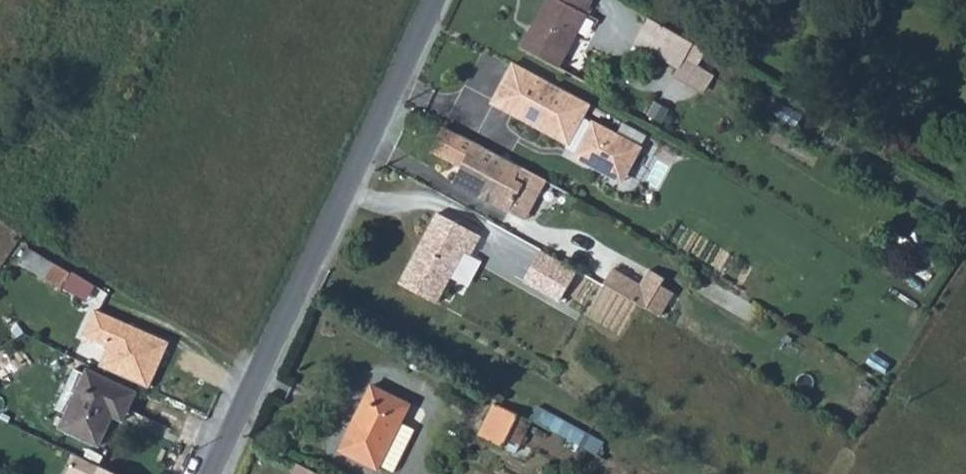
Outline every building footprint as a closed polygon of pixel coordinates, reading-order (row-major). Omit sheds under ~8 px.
[(520,47),(556,67),(586,14),(583,12),(590,0),(544,0),(520,47)] [(647,16),(633,40),(677,67),(684,54),(691,42),(647,16)] [(691,42),(684,54),(697,63),(705,50),(691,42)] [(684,54),(677,67),(671,78),(684,85),(697,63),(684,54)] [(513,62),(493,99),(511,109),(510,111),(567,142),(568,139),(579,145),(574,155),(595,166),(613,159),(627,167),(638,146),(581,115),(588,102),(513,62)] [(543,178),(481,144),(474,157),(467,154),(451,181),(506,212),(521,183),(536,192),(543,178)] [(521,183),(506,212),(521,221),(536,192),(521,183)] [(479,234),(435,211),(398,282),(436,302),(463,249),(470,252),(479,234)] [(575,268),(539,248),(530,266),(553,279),(545,293),(558,299),(575,268)] [(28,249),(19,264),(61,289),(69,275),(28,249)] [(610,268),(601,283),(611,288),(657,316),(665,303),(652,295),(659,282),(662,278),(647,269),(638,284),(610,268)] [(652,295),(665,303),(672,290),(659,282),(652,295)] [(112,347),(102,366),(150,390),(172,346),(100,309),(87,334),(112,347)] [(21,363),(4,346),(0,350),(0,365),(10,374),(21,363)] [(55,409),(67,415),(84,376),(73,371),(55,409)] [(84,376),(67,415),(61,430),(99,447),(112,417),(117,408),(126,413),(135,394),(86,372),(84,376)] [(376,467),(377,464),(399,421),(408,402),(370,383),(338,448),(376,467)] [(493,401),(477,433),(501,445),(517,413),(493,401)] [(117,408),(112,417),(123,422),(126,413),(117,408)] [(399,421),(377,464),(390,470),(412,428),(399,421)] [(76,455),(67,473),(116,473),(76,455)] [(295,462),(290,473),(320,473),(295,462)]
